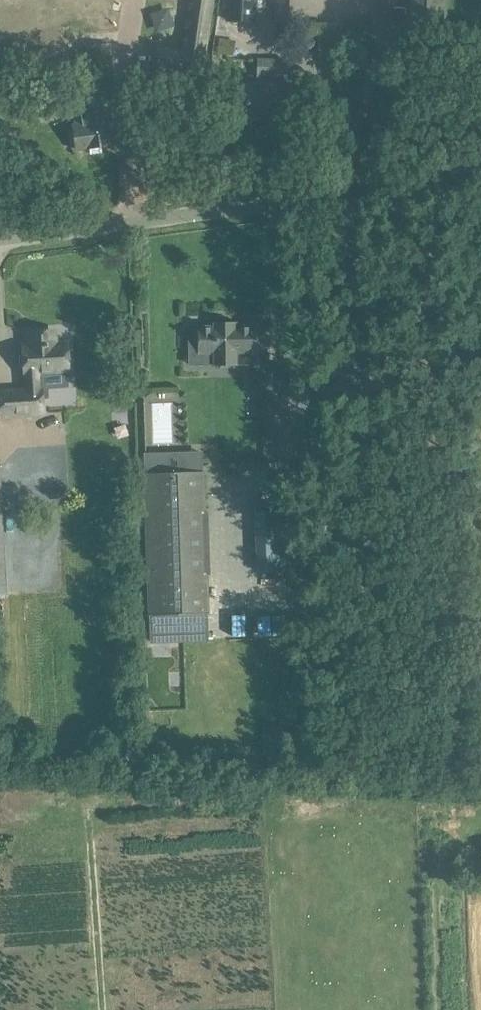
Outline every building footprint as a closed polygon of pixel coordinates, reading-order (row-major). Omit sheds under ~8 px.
[(213,0),(193,0),(185,51),(157,47),(154,66),(182,71),(181,74),(201,77),(213,0)] [(226,19),(253,20),(254,0),(227,0),(226,19)] [(275,23),(302,24),(302,0),(276,0),(275,23)] [(444,29),(445,0),(377,0),(377,13),(395,14),(395,9),(407,9),(406,28),(444,29)] [(219,40),(218,54),(233,56),(234,41),(219,40)] [(79,47),(87,96),(74,97),(77,123),(74,123),(77,149),(112,145),(107,99),(118,97),(110,42),(79,47)] [(257,60),(256,84),(231,83),(229,121),(277,122),(279,76),(285,76),(286,61),(257,60)] [(198,328),(198,332),(189,332),(189,354),(214,354),(214,367),(236,367),(236,364),(257,364),(256,328),(235,328),(235,324),(214,324),(214,328),(198,328)] [(27,375),(25,375),(26,387),(0,388),(0,415),(44,413),(42,374),(66,373),(64,342),(54,342),(54,331),(32,332),(32,344),(25,344),(27,375)] [(150,616),(208,614),(207,573),(209,573),(209,571),(205,571),(205,555),(208,555),(208,551),(204,551),(204,535),(207,535),(207,531),(204,531),(203,515),(207,515),(207,513),(205,513),(203,472),(145,474),(150,616)] [(289,511),(254,511),(256,573),(291,571),(289,511)]
